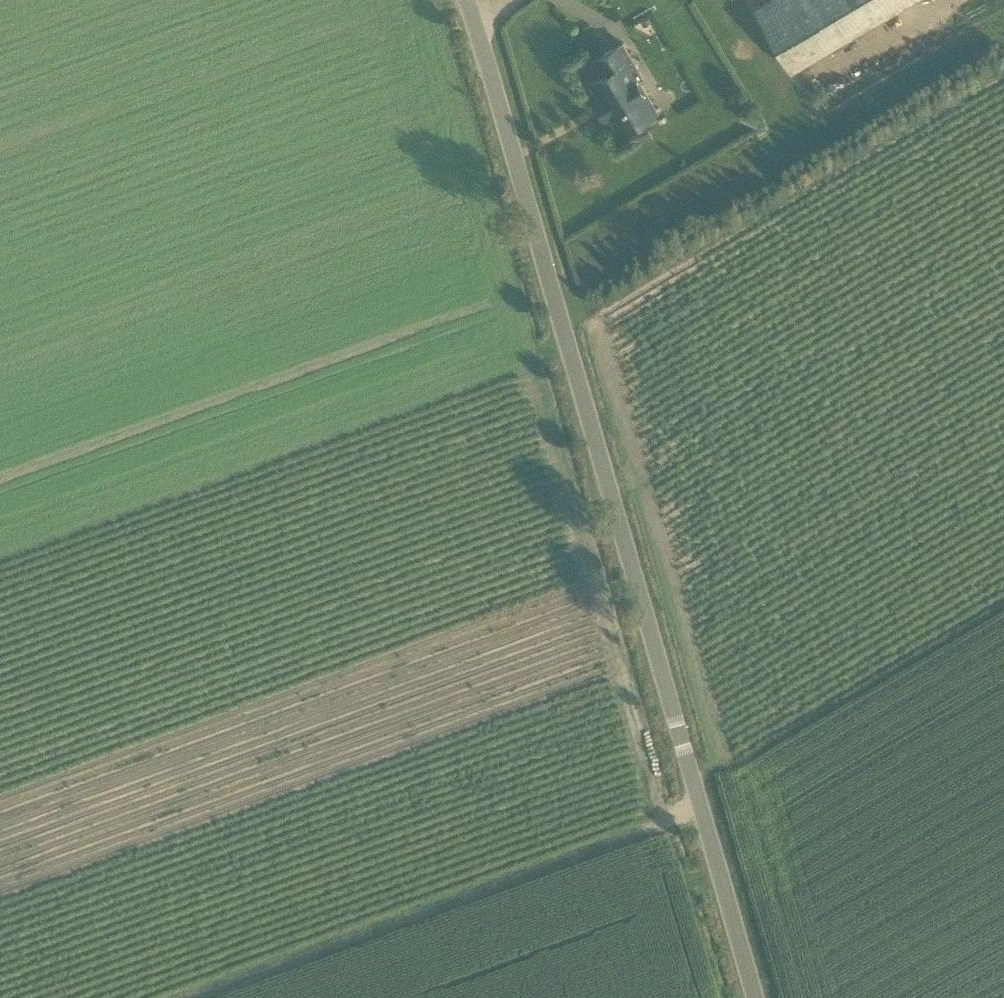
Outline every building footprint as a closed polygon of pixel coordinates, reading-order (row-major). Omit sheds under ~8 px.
[(754,7),(792,71),(912,0),(766,0),(754,7)] [(620,135),(659,112),(640,79),(644,76),(624,41),(589,61),(597,76),(588,81),(598,98),(592,101),(604,121),(609,118),(620,135)]
